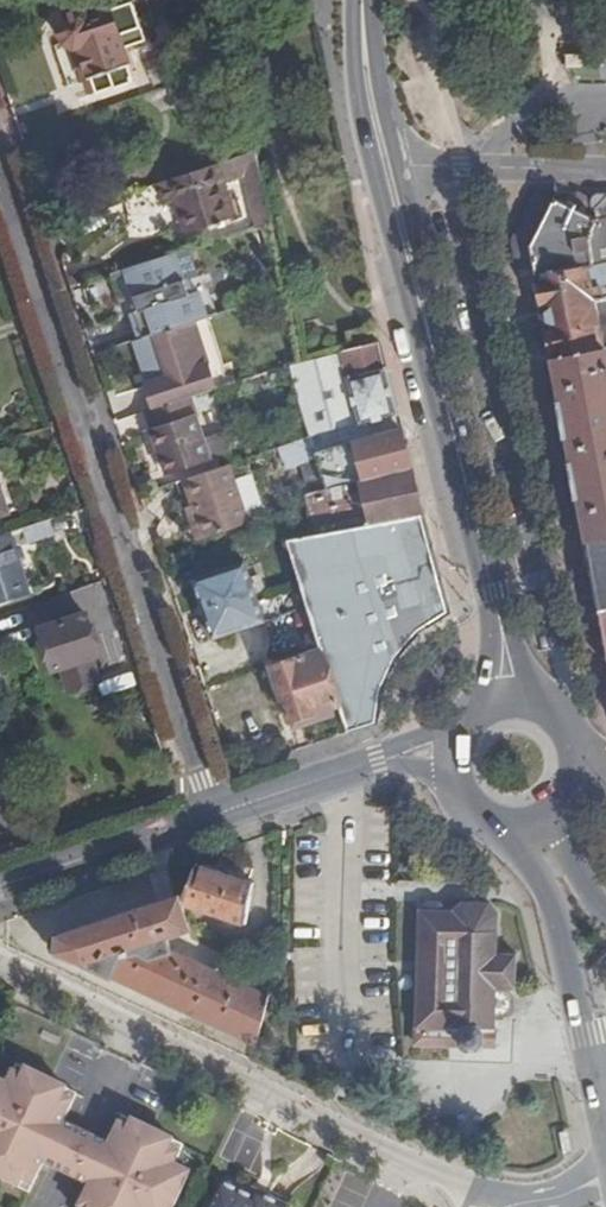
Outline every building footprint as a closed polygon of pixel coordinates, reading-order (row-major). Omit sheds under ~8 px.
[(117,16),(95,22),(108,61),(128,54),(117,16)] [(108,61),(95,22),(78,27),(70,22),(53,28),(48,34),(54,55),(64,56),(71,54),(82,88),(95,84),(98,93),(100,98),(119,93),(108,61)] [(259,155),(256,135),(220,148),(224,167),(259,155)] [(247,178),(264,172),(259,155),(224,167),(227,181),(228,184),(247,178)] [(224,167),(172,183),(190,235),(234,222),(221,182),(227,181),(224,167)] [(258,231),(275,226),(264,172),(247,178),(258,231)] [(522,284),(538,281),(533,254),(553,206),(535,199),(515,251),(522,284)] [(538,281),(605,270),(605,223),(597,224),(553,206),(533,254),(538,281)] [(198,324),(211,320),(203,293),(193,297),(179,256),(127,272),(142,315),(133,318),(142,341),(147,340),(198,324)] [(538,281),(555,365),(605,355),(605,350),(604,339),(605,339),(605,270),(538,281)] [(151,388),(160,412),(221,392),(198,324),(147,340),(163,383),(151,388)] [(135,343),(151,388),(163,383),(147,340),(142,341),(135,343)] [(365,424),(400,416),(380,348),(345,356),(365,424)] [(555,365),(588,545),(605,542),(605,355),(555,365)] [(404,431),(400,416),(365,424),(345,356),(306,364),(290,370),(303,411),(308,427),(325,422),(333,450),(404,431)] [(260,380),(271,419),(303,411),(290,370),(260,380)] [(312,444),(308,427),(303,411),(271,419),(282,453),(285,453),(312,444)] [(209,446),(201,418),(150,434),(166,483),(215,467),(209,446)] [(317,454),(333,450),(325,422),(308,427),(312,444),(317,454)] [(329,493),(414,471),(404,431),(333,450),(317,454),(320,464),(325,484),(329,493)] [(238,459),(231,438),(209,446),(215,467),(238,459)] [(301,470),(320,464),(317,454),(312,444),(285,453),(291,473),(301,470)] [(325,484),(320,464),(301,470),(308,497),(317,495),(315,487),(325,484)] [(233,468),(190,483),(201,516),(194,517),(202,543),(253,526),(233,468)] [(326,531),(423,513),(414,471),(329,493),(317,495),(326,531)] [(0,481),(0,518),(11,515),(0,481)] [(315,487),(317,495),(329,493),(325,484),(315,487)] [(326,531),(317,495),(308,497),(319,532),(326,531)] [(425,513),(423,513),(326,531),(319,532),(289,539),(311,607),(327,655),(345,706),(353,731),(380,722),(383,719),(386,695),(388,682),(400,659),(414,642),(433,624),(452,613),(425,513)] [(62,534),(56,519),(29,528),(35,544),(62,534)] [(16,533),(0,538),(0,607),(36,595),(16,533)] [(588,545),(601,615),(605,614),(605,542),(588,545)] [(270,626),(250,567),(199,583),(219,644),(270,626)] [(97,646),(87,612),(59,620),(57,615),(42,620),(46,640),(40,644),(43,658),(51,656),(54,662),(61,659),(70,689),(101,680),(98,669),(92,648),(97,646)] [(341,707),(345,706),(327,655),(276,672),(292,723),(296,721),(299,729),(343,715),(341,707)] [(258,879),(196,857),(184,890),(187,900),(244,920),(258,879)] [(65,948),(256,1043),(270,992),(241,977),(241,974),(226,966),(223,969),(176,944),(172,933),(193,927),(192,923),(182,894),(66,930),(65,948)] [(443,905),(421,905),(421,967),(420,1049),(443,1048),(444,1033),(467,1033),(467,1039),(467,1048),(485,1048),(485,1039),(485,1033),(497,1033),(497,1016),(497,989),(507,989),(520,989),(520,954),(501,954),(501,933),(499,933),(499,910),(495,905),(463,904),(457,915),(455,915),(443,905)] [(267,934),(254,931),(251,951),(263,954),(267,934)] [(0,1077),(0,1178),(38,1197),(53,1169),(69,1176),(97,1190),(89,1206),(183,1206),(198,1176),(186,1170),(194,1151),(153,1130),(134,1121),(123,1142),(92,1127),(78,1119),(88,1097),(52,1079),(27,1067),(17,1086),(0,1077)] [(223,1183),(212,1206),(290,1206),(265,1196),(263,1201),(223,1183)]
